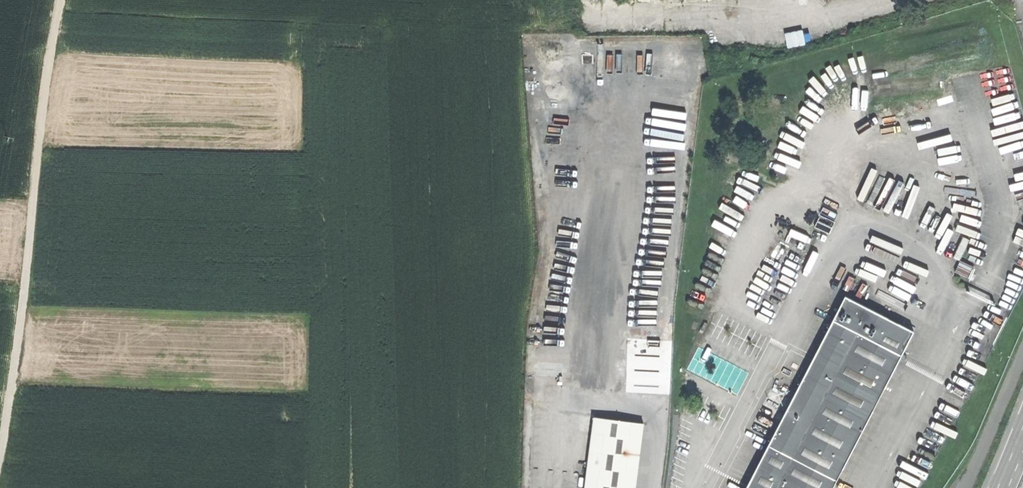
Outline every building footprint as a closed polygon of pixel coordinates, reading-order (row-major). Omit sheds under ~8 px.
[(846,297),(834,320),(902,356),(916,331),(846,297)] [(902,356),(834,320),(747,487),(833,487),(902,356)] [(644,424),(595,417),(586,487),(636,487),(644,424)]
